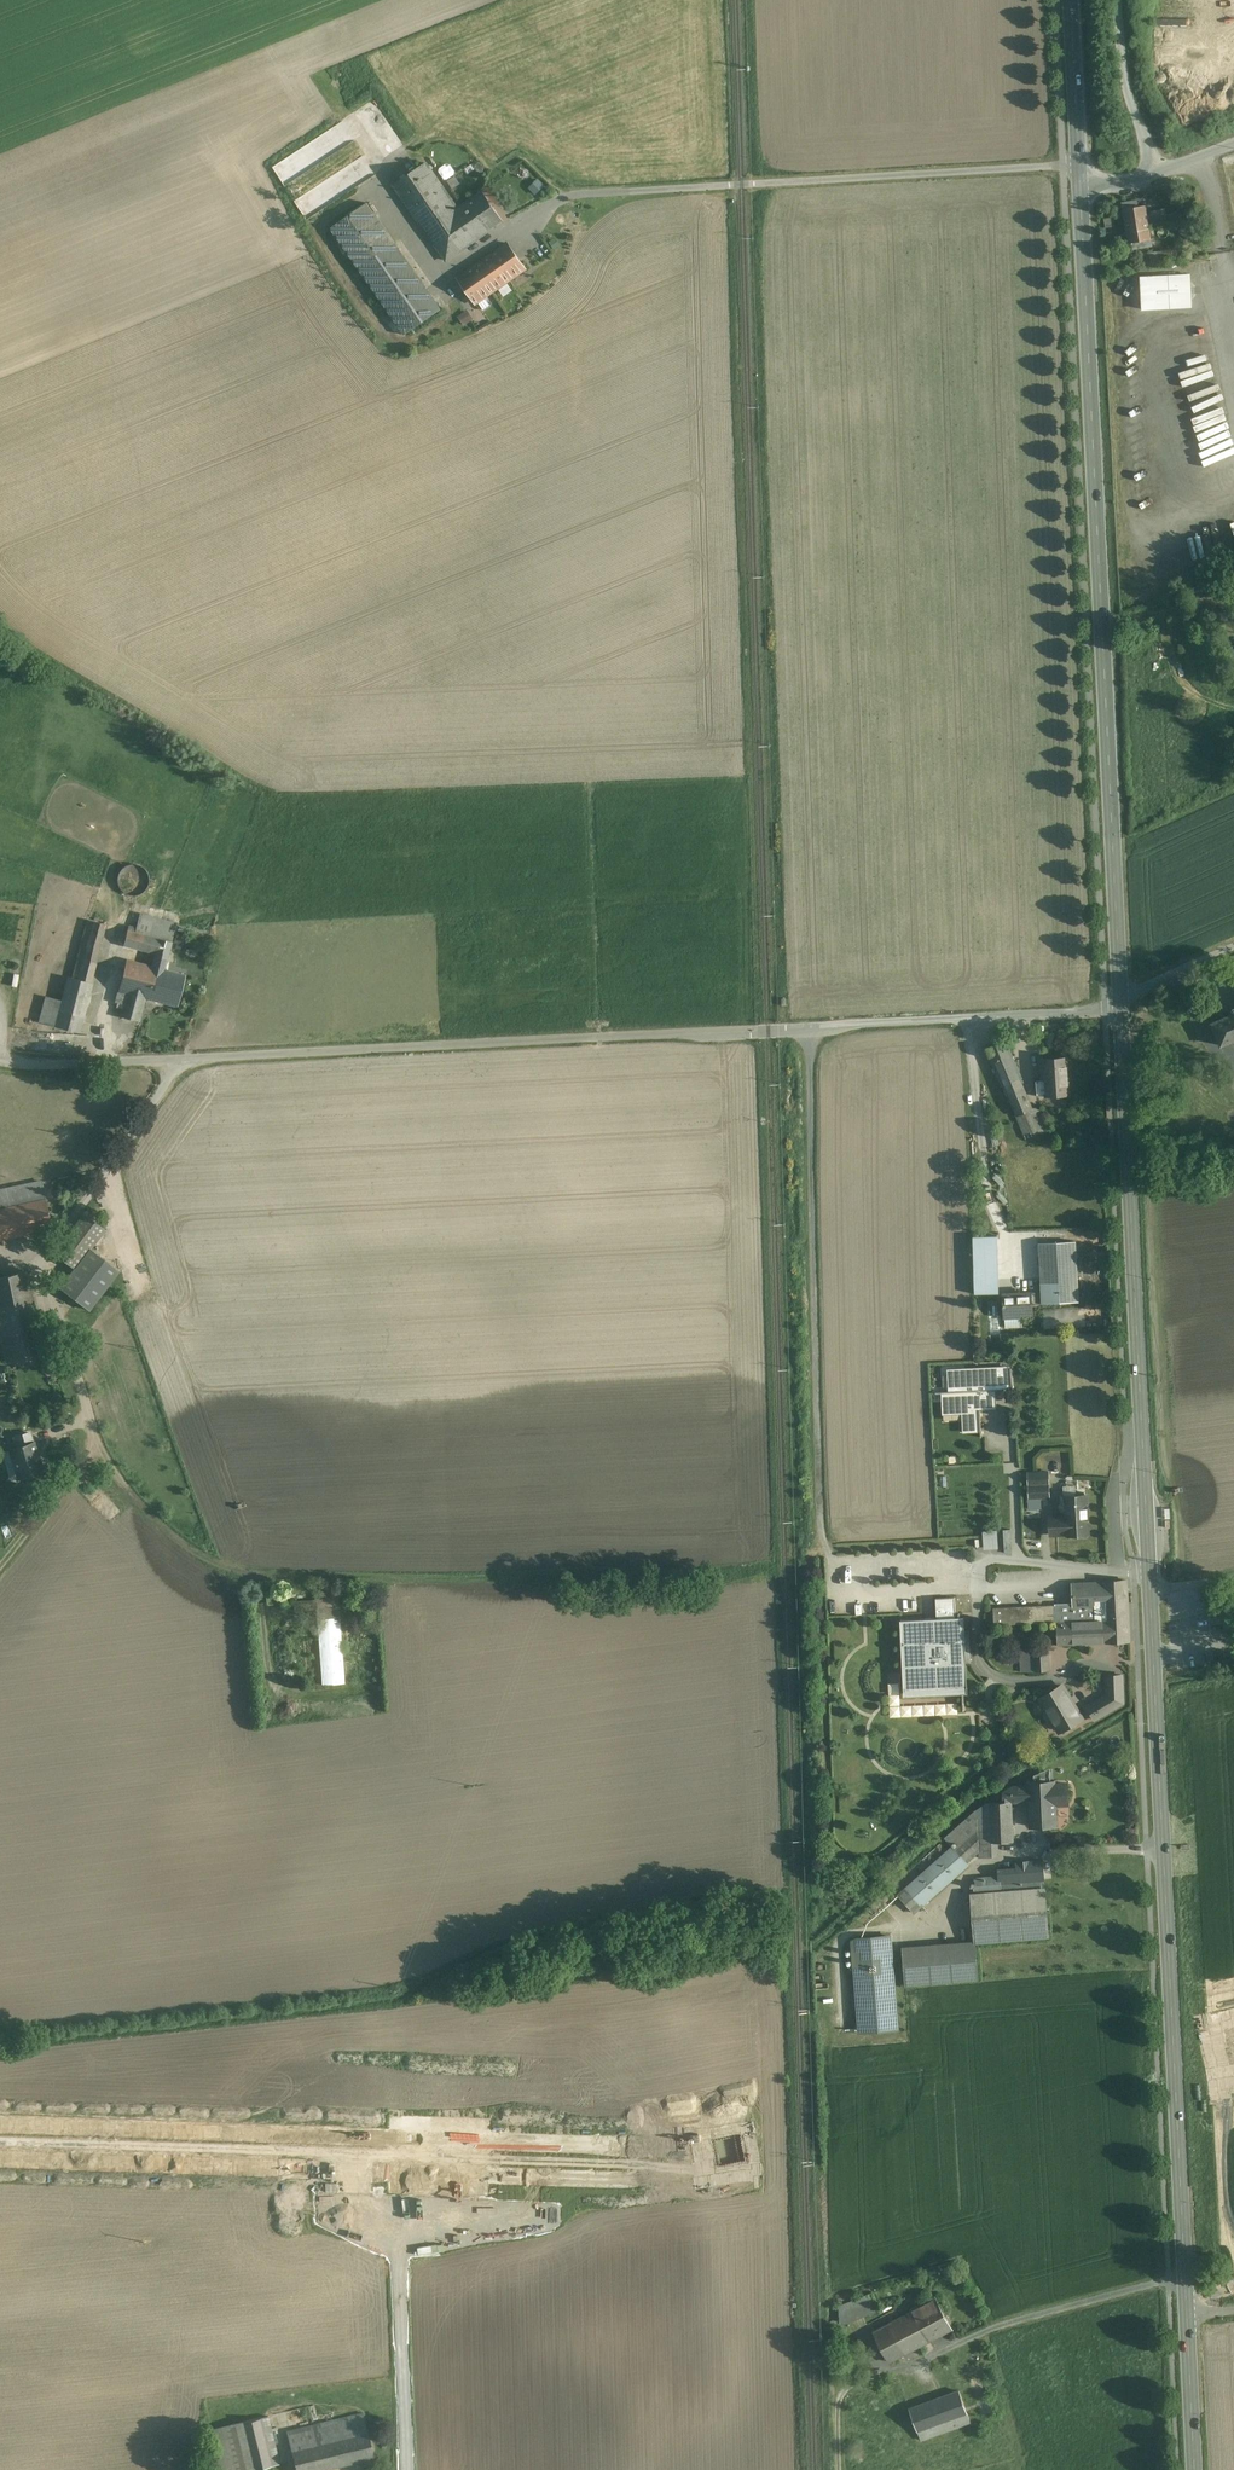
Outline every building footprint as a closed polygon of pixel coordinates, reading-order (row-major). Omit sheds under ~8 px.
[(428,162),(393,186),(444,260),(503,220),(483,191),(459,207),(428,162)] [(370,199),(328,225),(401,345),(443,319),(370,199)] [(1137,201),(1122,203),(1129,243),(1132,243),(1133,249),(1152,246),(1145,206),(1138,207),(1137,201)] [(1147,212),(1150,223),(1167,218),(1164,208),(1147,212)] [(507,242),(490,254),(509,282),(526,270),(507,242)] [(1152,261),(1160,261),(1159,253),(1151,253),(1152,261)] [(490,254),(474,264),(494,293),(509,282),(490,254)] [(474,264),(457,276),(477,304),(494,293),(474,264)] [(1189,275),(1142,277),(1142,286),(1143,301),(1144,310),(1190,307),(1190,299),(1189,283),(1189,275)] [(467,324),(476,318),(470,309),(460,316),(467,324)] [(153,967),(168,971),(178,925),(142,917),(139,929),(131,927),(127,947),(156,954),(153,967)] [(81,1034),(106,925),(84,920),(65,1001),(47,997),(40,1025),(81,1034)] [(153,967),(129,961),(118,1003),(125,1005),(122,1016),(143,1022),(149,998),(179,1006),(187,976),(168,971),(153,967)] [(1221,987),(1233,1013),(1233,981),(1221,987)] [(1197,1039),(1209,1064),(1233,1052),(1233,1021),(1197,1039)] [(1005,1040),(986,1048),(1025,1140),(1048,1130),(1038,1106),(1034,1108),(1005,1040)] [(1073,1055),(1041,1057),(1043,1101),(1075,1100),(1073,1055)] [(53,1227),(43,1180),(0,1189),(0,1238),(53,1227)] [(56,1253),(78,1269),(93,1249),(108,1229),(86,1213),(56,1253)] [(1076,1241),(1038,1243),(1041,1305),(1079,1303),(1076,1241)] [(121,1271),(93,1249),(78,1269),(63,1289),(91,1310),(121,1271)] [(993,1289),(993,1270),(971,1271),(971,1289),(993,1289)] [(0,1277),(0,1330),(7,1362),(44,1354),(26,1271),(1,1277),(0,1277)] [(1033,1291),(1002,1292),(1003,1320),(1021,1319),(1021,1315),(1034,1315),(1033,1291)] [(1085,1327),(1085,1307),(1043,1307),(1043,1326),(1085,1327)] [(1002,1380),(1001,1368),(951,1370),(952,1392),(944,1392),(945,1412),(964,1411),(965,1430),(981,1429),(980,1403),(987,1402),(986,1390),(995,1390),(995,1381),(1002,1380)] [(33,1443),(18,1448),(11,1450),(19,1478),(42,1471),(40,1463),(37,1451),(36,1451),(34,1443),(33,1443)] [(1049,1472),(1027,1473),(1027,1485),(1049,1484),(1049,1472)] [(1049,1484),(1027,1485),(1028,1500),(1050,1498),(1049,1484)] [(1087,1495),(1061,1497),(1061,1512),(1066,1512),(1066,1517),(1054,1518),(1049,1522),(1050,1535),(1067,1534),(1067,1535),(1089,1534),(1087,1495)] [(997,1547),(996,1529),(982,1530),(983,1548),(997,1547)] [(1127,1580),(1072,1583),(1073,1603),(1055,1604),(1055,1605),(1056,1622),(1056,1623),(1058,1623),(1058,1644),(1130,1641),(1127,1580)] [(344,1682),(337,1597),(313,1599),(320,1684),(344,1682)] [(1056,1622),(1055,1605),(994,1608),(994,1625),(1056,1622)] [(968,1693),(963,1617),(900,1621),(904,1696),(968,1693)] [(1048,1646),(1020,1647),(1022,1672),(1050,1671),(1048,1646)] [(1107,1694),(1115,1708),(1124,1703),(1122,1675),(1106,1676),(1107,1694)] [(1082,1718),(1063,1686),(1040,1699),(1048,1710),(1046,1711),(1045,1715),(1048,1719),(1051,1720),(1053,1719),(1060,1731),(1082,1718)] [(1107,1694),(1087,1706),(1095,1720),(1115,1708),(1107,1694)] [(1057,1779),(1026,1780),(1026,1783),(1012,1784),(1002,1790),(1003,1802),(1012,1802),(1027,1801),(1027,1827),(1058,1826),(1057,1806),(1068,1806),(1067,1781),(1057,1781),(1057,1779)] [(1014,1840),(1012,1802),(985,1803),(944,1838),(951,1845),(966,1862),(978,1851),(979,1856),(999,1856),(998,1841),(1014,1840)] [(966,1862),(951,1845),(897,1893),(915,1913),(969,1865),(966,1862)] [(974,1877),(975,1891),(1043,1886),(1041,1859),(1017,1861),(1017,1866),(998,1868),(999,1875),(974,1877)] [(971,1891),(975,1942),(1051,1936),(1047,1885),(1043,1886),(975,1891),(971,1891)] [(897,2029),(890,1935),(851,1938),(859,2032),(897,2029)] [(977,1980),(975,1942),(902,1946),(904,1985),(977,1980)] [(872,2294),(858,2300),(861,2308),(875,2302),(872,2294)] [(935,2297),(911,2310),(928,2341),(929,2342),(952,2330),(935,2297)] [(912,2311),(889,2324),(905,2353),(928,2341),(912,2311)] [(959,2391),(910,2409),(918,2432),(941,2423),(945,2431),(971,2422),(959,2391)] [(363,2413),(301,2428),(306,2445),(362,2431),(367,2430),(363,2413)] [(225,2427),(236,2469),(252,2469),(279,2463),(268,2416),(225,2427)] [(225,2427),(212,2430),(213,2433),(222,2469),(236,2469),(225,2427)] [(301,2428),(287,2432),(291,2448),(306,2445),(301,2428)] [(291,2448),(296,2469),(320,2469),(374,2457),(367,2430),(362,2431),(306,2445),(291,2448)]
